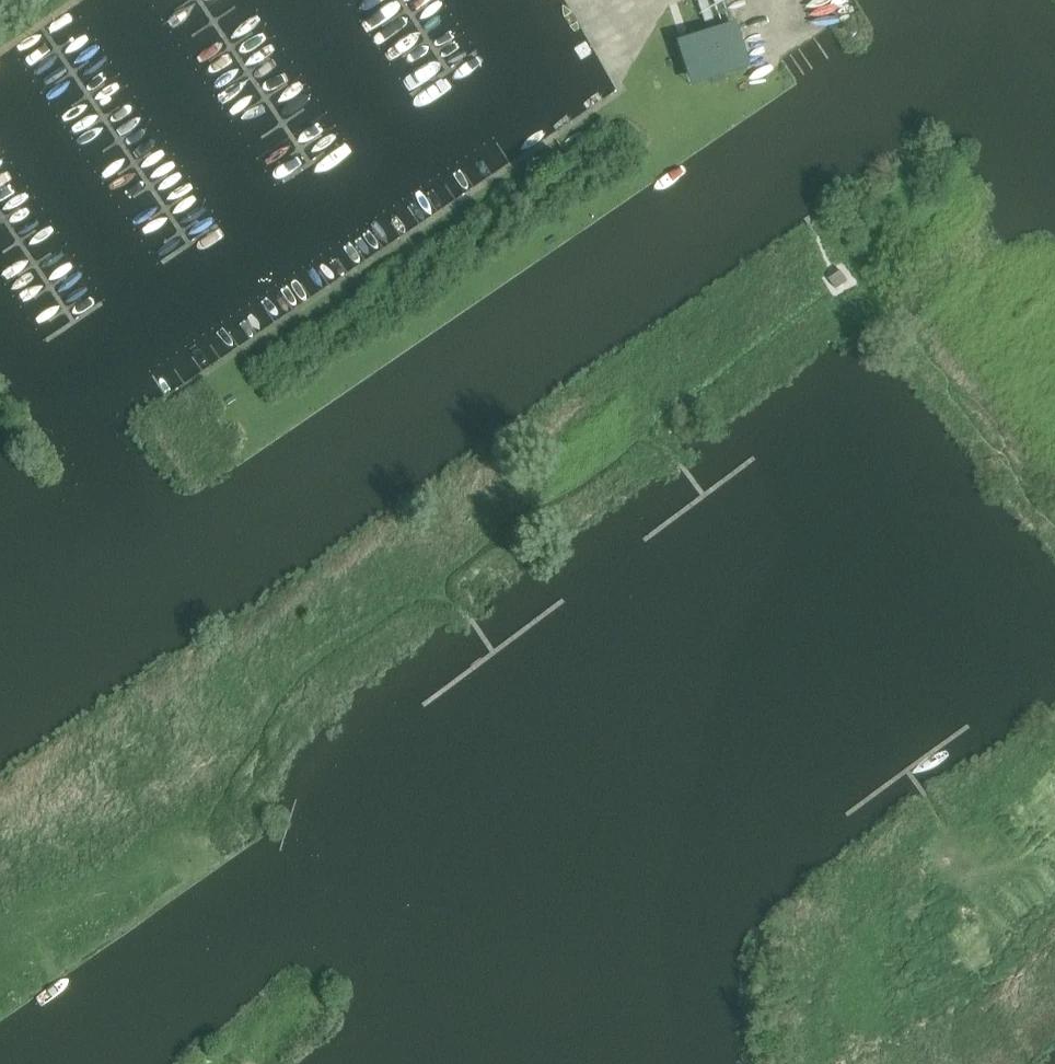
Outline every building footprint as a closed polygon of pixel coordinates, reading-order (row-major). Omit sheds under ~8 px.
[(734,23),(676,43),(692,89),(750,69),(734,23)] [(838,291),(849,283),(841,273),(830,281),(838,291)]
